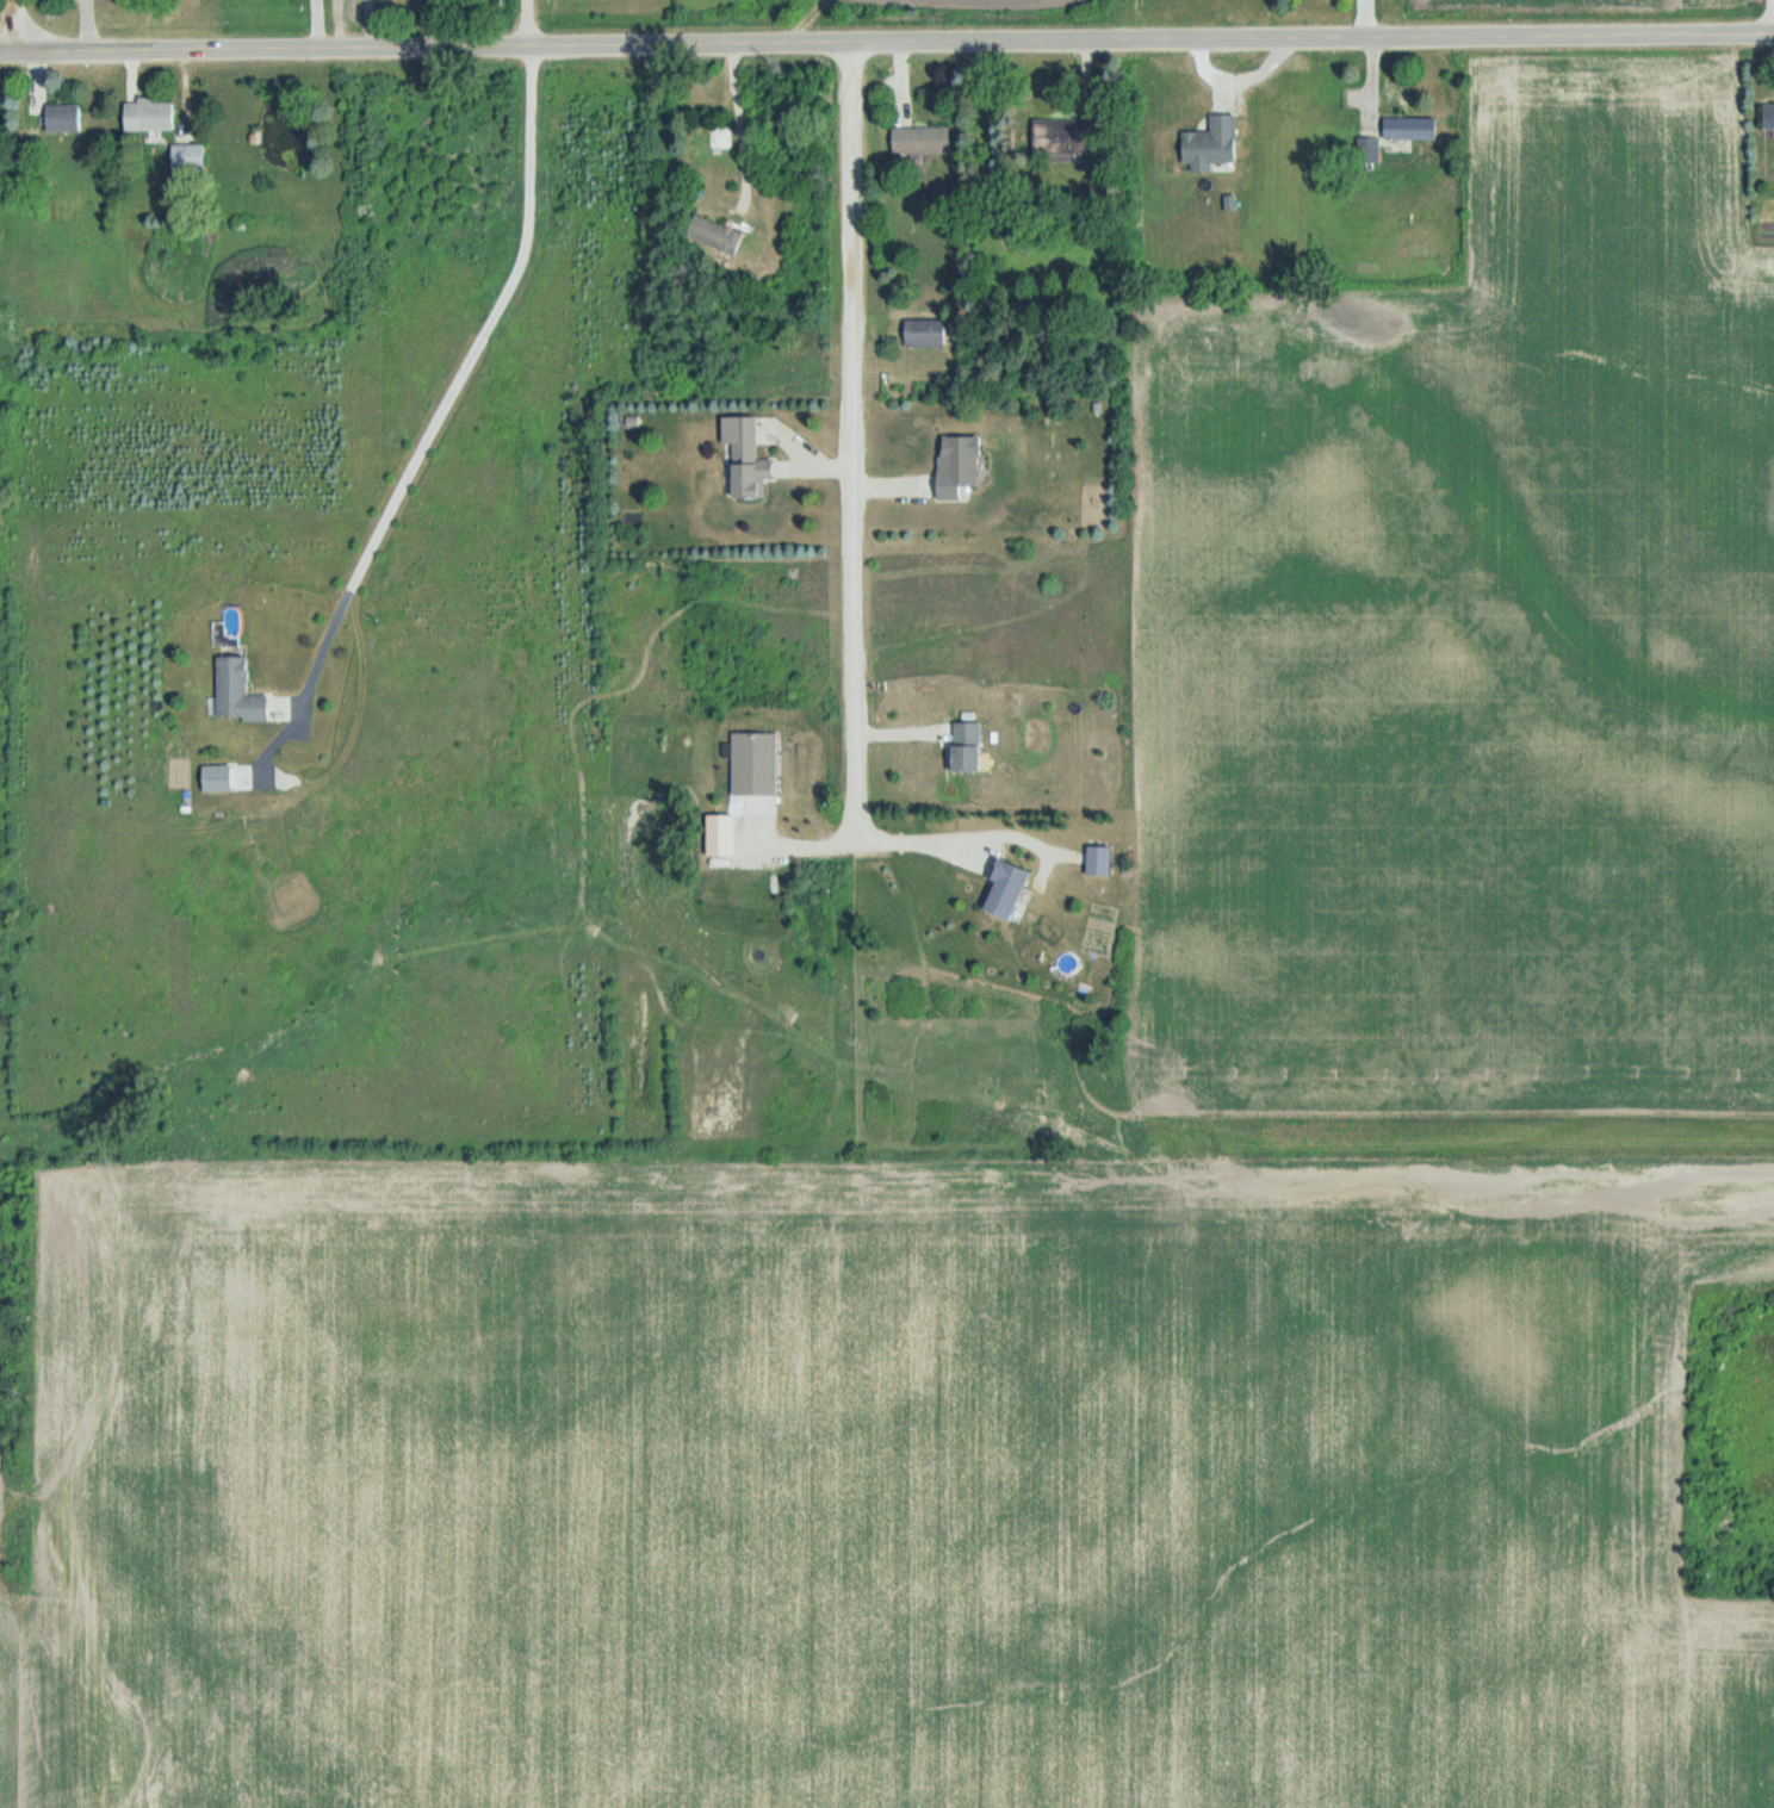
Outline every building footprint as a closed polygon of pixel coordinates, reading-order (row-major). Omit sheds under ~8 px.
[(175,130),(175,102),(153,102),(153,98),(139,98),(139,107),(128,107),(128,123),(137,123),(137,130),(175,130)] [(1765,104),(1765,129),(1773,129),(1773,104),(1765,104)] [(82,133),(82,105),(49,105),(49,133),(82,133)] [(1236,115),(1211,115),(1210,133),(1185,133),(1185,174),(1213,174),(1213,164),(1236,164),(1236,115)] [(1386,119),(1386,146),(1403,146),(1403,141),(1436,141),(1436,119),(1386,119)] [(731,150),(731,128),(709,128),(709,150),(731,150)] [(892,155),(951,155),(951,128),(892,128),(892,155)] [(206,145),(173,145),(173,171),(206,171),(206,145)] [(735,257),(745,234),(696,215),(687,237),(735,257)] [(907,349),(947,349),(947,321),(907,321),(907,349)] [(725,419),(726,500),(766,500),(766,482),(776,482),(776,461),(759,461),(758,419),(725,419)] [(981,489),(982,439),(942,439),(941,502),(964,503),(964,489),(981,489)] [(220,658),(219,720),(271,721),(271,697),(250,697),(250,658),(220,658)] [(956,773),(983,773),(983,724),(956,724),(956,773)] [(1112,847),(1089,847),(1089,876),(1112,876),(1112,847)] [(984,910),(1014,923),(1034,873),(1004,861),(984,910)]
